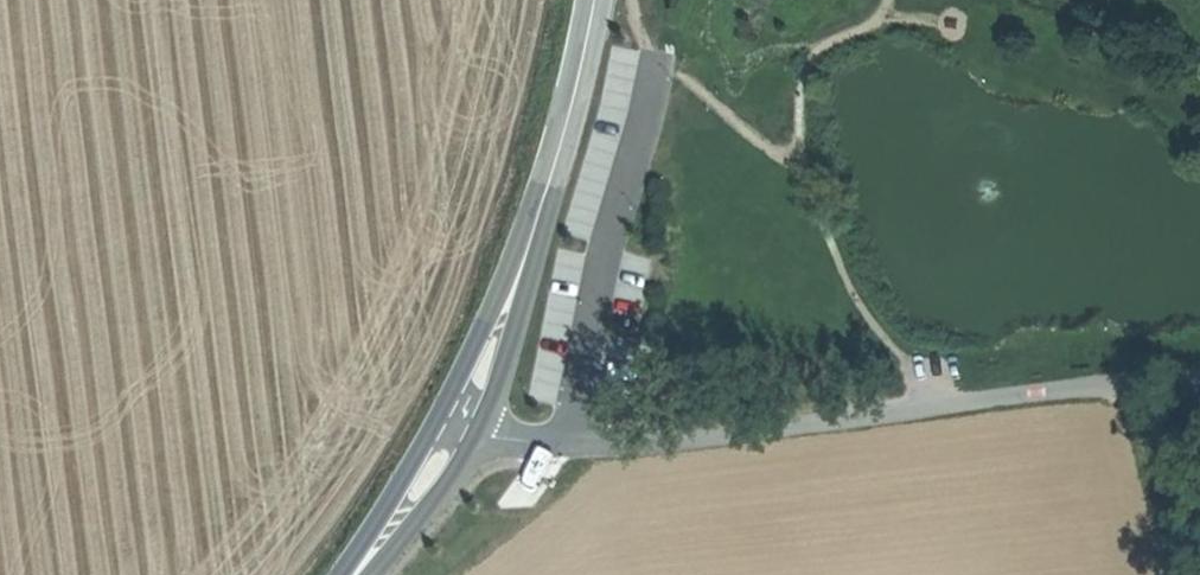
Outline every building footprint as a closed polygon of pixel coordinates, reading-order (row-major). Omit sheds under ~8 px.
[(622,40),(568,229),(595,237),(606,198),(636,207),(679,56),(622,40)]
